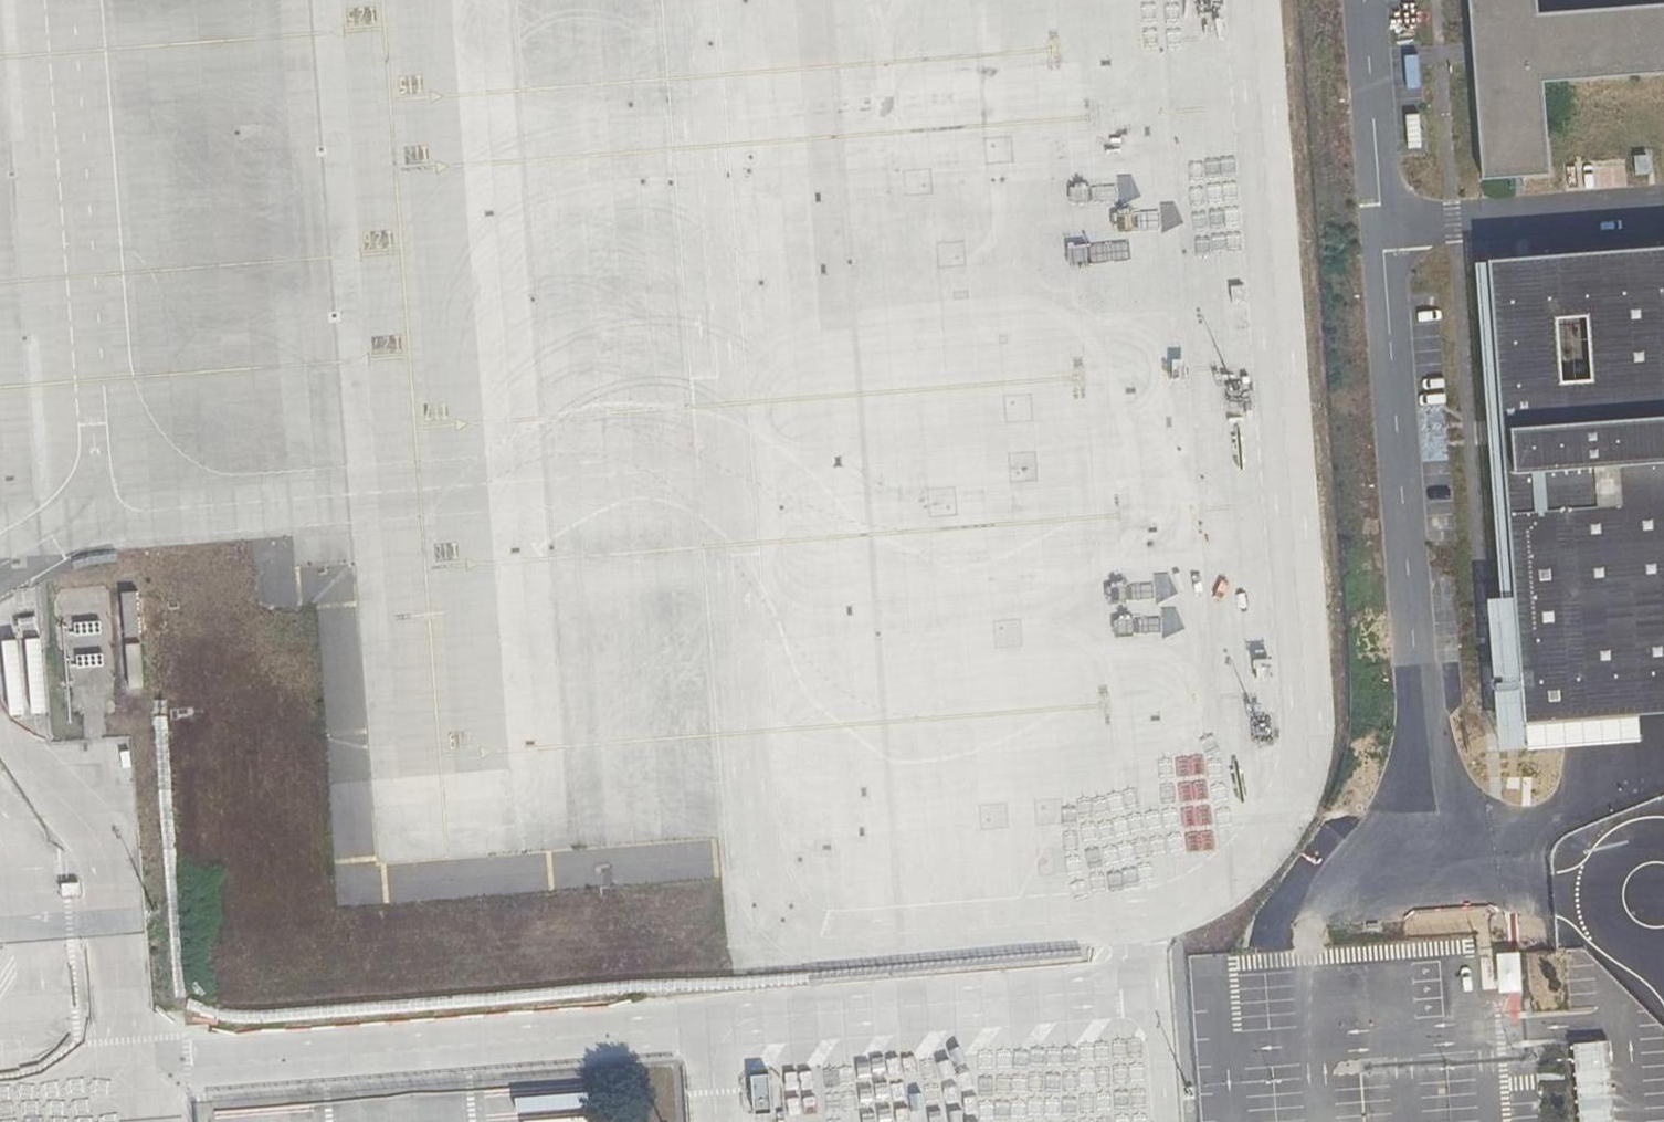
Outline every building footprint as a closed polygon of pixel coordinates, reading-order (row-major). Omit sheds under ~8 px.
[(1663,73),(1663,5),(1539,14),(1538,0),(1470,0),(1483,178),(1551,174),(1544,82),(1663,73)] [(1524,722),(1555,719),(1553,693),(1663,685),(1663,459),(1520,470),(1517,427),(1663,416),(1663,248),(1489,261),(1524,722)] [(1520,953),(1497,955),(1497,956),(1499,991),(1499,993),(1523,991),(1520,953)] [(1497,956),(1481,957),(1483,992),(1499,991),(1497,956)]
